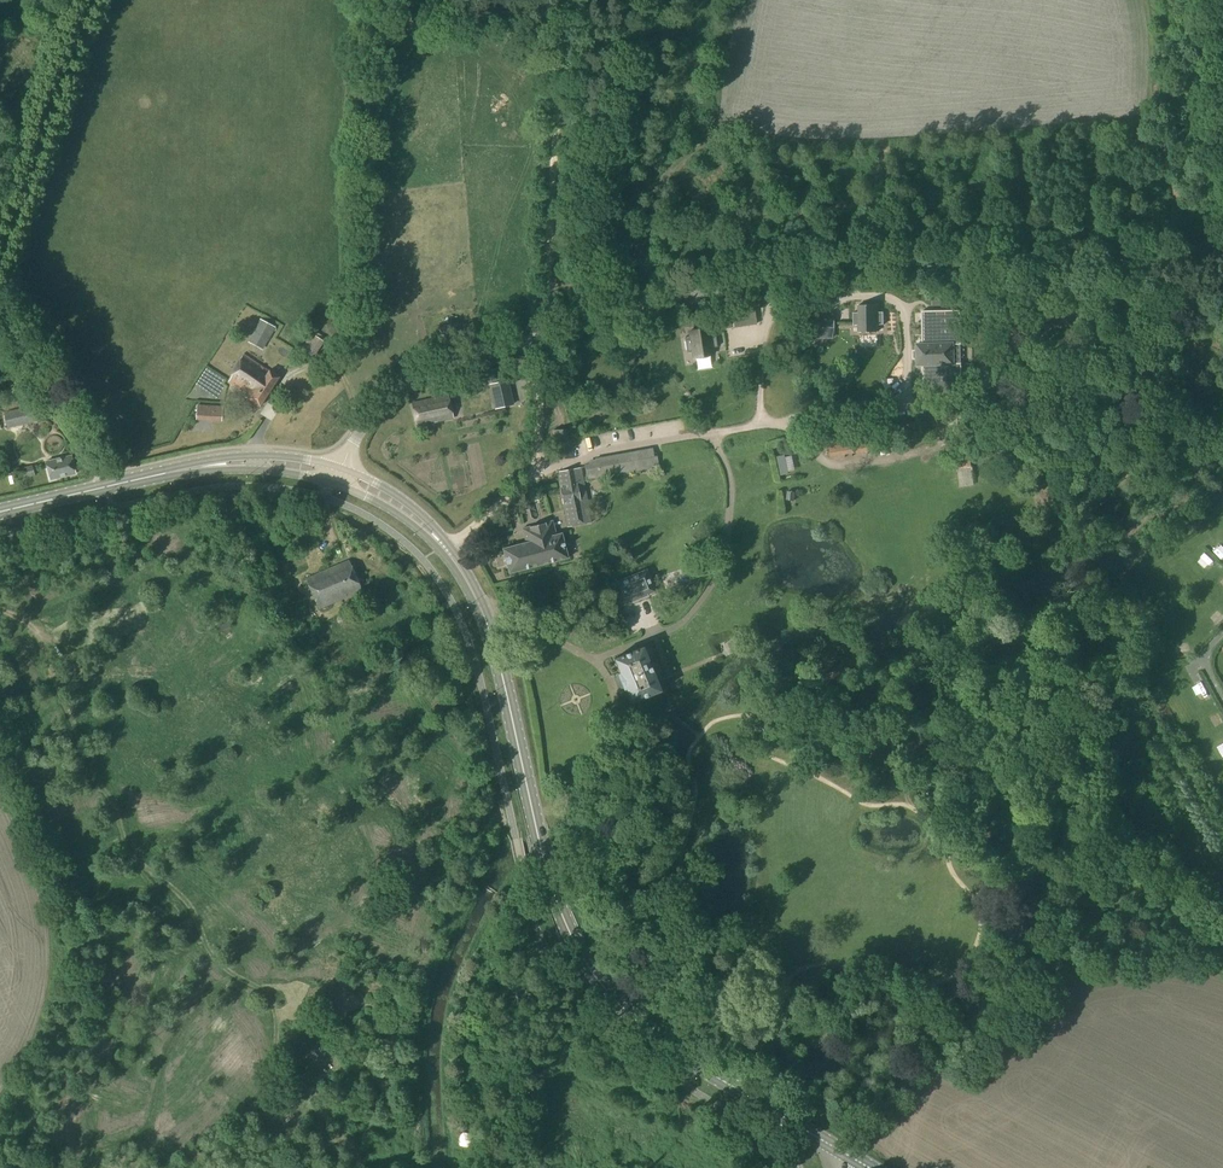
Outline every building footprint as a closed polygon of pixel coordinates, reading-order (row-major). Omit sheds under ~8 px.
[(877,306),(858,306),(858,313),(853,313),(853,325),(858,325),(858,332),(878,332),(878,325),(884,325),(883,313),(877,313),(877,306)] [(961,343),(961,310),(922,310),(922,343),(915,343),(915,367),(923,367),(923,398),(962,398),(962,366),(955,366),(955,343),(961,343)] [(808,339),(818,339),(817,328),(833,328),(833,313),(808,313),(808,339)] [(734,315),(727,317),(730,331),(737,330),(734,315)] [(268,341),(276,327),(259,319),(252,333),(253,333),(249,342),(263,349),(267,341),(268,341)] [(756,321),(741,324),(743,334),(758,331),(756,321)] [(709,328),(688,332),(688,337),(685,338),(687,352),(691,351),(692,359),(713,356),(712,348),(717,347),(715,335),(710,336),(709,328)] [(324,337),(315,331),(313,334),(311,333),(301,349),(314,357),(324,342),(322,340),(324,337)] [(446,353),(464,348),(461,335),(443,340),(446,353)] [(250,386),(267,396),(279,377),(269,370),(269,371),(244,354),(229,381),(246,392),(250,386)] [(464,386),(482,383),(481,375),(462,378),(464,386)] [(495,410),(514,405),(508,380),(489,384),(495,410)] [(260,406),(267,396),(250,386),(246,392),(250,395),(248,398),(260,406)] [(417,426),(454,418),(449,395),(412,403),(417,426)] [(8,428),(37,421),(34,405),(4,412),(8,428)] [(197,406),(197,419),(213,420),(214,407),(197,406)] [(555,459),(573,458),(571,430),(553,431),(555,459)] [(829,457),(893,448),(891,432),(827,440),(829,457)] [(618,438),(607,438),(607,448),(618,448),(618,438)] [(653,456),(652,449),(595,459),(595,460),(587,462),(588,464),(584,465),(587,480),(659,468),(657,456),(653,456)] [(957,470),(971,468),(970,453),(955,455),(957,470)] [(785,455),(777,457),(781,475),(789,474),(785,455)] [(51,480),(76,474),(72,456),(46,462),(51,480)] [(17,480),(35,476),(32,465),(15,470),(17,480)] [(568,526),(591,522),(581,467),(557,472),(568,526)] [(972,487),(974,503),(987,501),(985,486),(972,487)] [(8,517),(25,515),(25,509),(7,511),(8,517)] [(543,523),(554,562),(568,558),(562,534),(557,535),(553,520),(543,523)] [(510,573),(554,562),(543,523),(522,528),(526,543),(503,549),(510,573)] [(706,554),(717,550),(713,540),(702,544),(706,554)] [(320,609),(362,591),(349,560),(306,578),(320,609)] [(628,605),(649,597),(648,595),(656,592),(647,569),(611,583),(620,606),(628,603),(628,605)] [(598,629),(602,631),(607,629),(608,624),(606,620),(602,618),(597,621),(596,625),(598,629)] [(660,691),(643,647),(614,659),(619,673),(618,674),(621,682),(625,690),(626,689),(632,703),(660,691)] [(1181,653),(1184,665),(1197,661),(1194,649),(1181,653)] [(1199,696),(1208,710),(1219,703),(1211,689),(1199,696)] [(187,693),(173,700),(178,711),(192,704),(187,693)] [(129,717),(141,720),(144,709),(131,706),(129,717)] [(160,710),(159,718),(168,719),(169,711),(160,710)] [(1220,733),(1222,731),(1222,716),(1214,721),(1220,733)] [(36,720),(31,728),(37,731),(42,724),(36,720)] [(178,730),(182,740),(191,737),(187,727),(178,730)] [(201,766),(207,770),(212,763),(206,759),(201,766)] [(128,791),(130,802),(144,800),(142,789),(128,791)] [(85,848),(79,852),(83,859),(89,856),(85,848)] [(103,907),(113,902),(111,896),(101,900),(103,907)] [(255,941),(249,931),(240,938),(246,947),(255,941)] [(325,945),(323,953),(331,956),(334,947),(325,945)]
